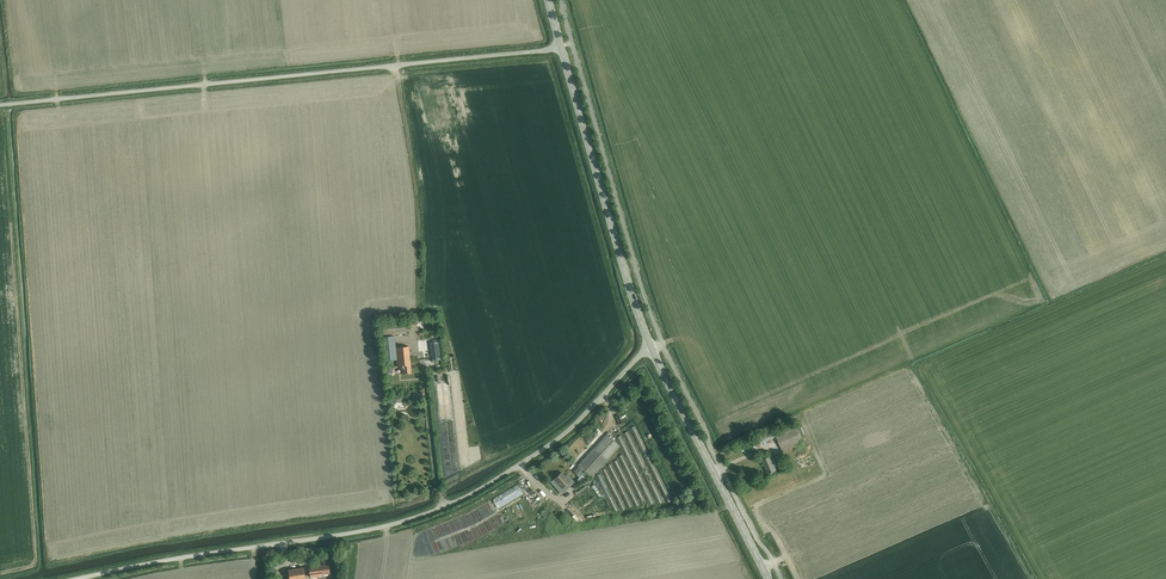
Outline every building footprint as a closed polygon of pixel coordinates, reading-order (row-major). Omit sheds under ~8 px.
[(380,323),(381,335),(407,333),(406,321),(380,323)] [(408,346),(396,347),(394,335),(382,336),(384,361),(397,359),(397,366),(400,366),(400,368),(401,368),(402,374),(411,373),(408,346)] [(430,342),(432,361),(440,360),(438,341),(430,342)] [(439,404),(451,404),(450,379),(438,380),(439,404)] [(630,428),(659,486),(663,483),(635,425),(630,428)] [(774,435),(781,451),(803,442),(796,425),(774,435)] [(624,433),(651,488),(655,486),(628,431),(624,433)] [(584,471),(591,477),(620,446),(607,433),(577,465),(578,466),(574,471),(579,476),(584,471)] [(575,459),(579,463),(595,445),(591,442),(575,459)] [(618,456),(636,492),(640,490),(622,454),(618,456)] [(761,460),(767,473),(775,469),(770,456),(761,460)] [(613,461),(629,494),(633,491),(617,459),(613,461)] [(607,465),(622,495),(626,493),(612,463),(607,465)] [(601,470),(615,496),(619,494),(606,468),(601,470)] [(555,479),(562,487),(570,480),(562,472),(555,479)] [(596,475),(607,499),(612,496),(600,473),(596,475)] [(592,486),(599,498),(602,496),(594,484),(592,486)] [(548,491),(543,497),(545,499),(551,494),(548,491)] [(328,565),(325,566),(324,564),(316,565),(316,568),(309,569),(310,575),(317,574),(317,575),(329,573),(328,565)] [(289,578),(306,578),(304,567),(288,570),(289,578)]
